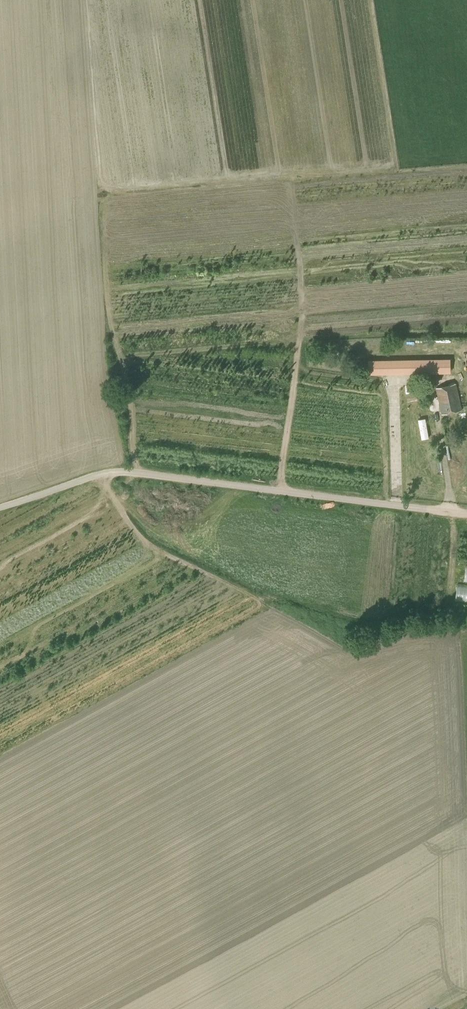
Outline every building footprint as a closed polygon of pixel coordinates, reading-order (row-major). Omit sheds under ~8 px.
[(368,374),(441,373),(440,358),(368,360),(368,374)] [(443,413),(462,409),(457,383),(437,387),(443,413)] [(414,384),(405,385),(406,393),(415,392),(414,384)] [(425,417),(418,418),(420,438),(427,437),(425,417)] [(456,584),(454,600),(466,601),(466,585),(456,584)]
